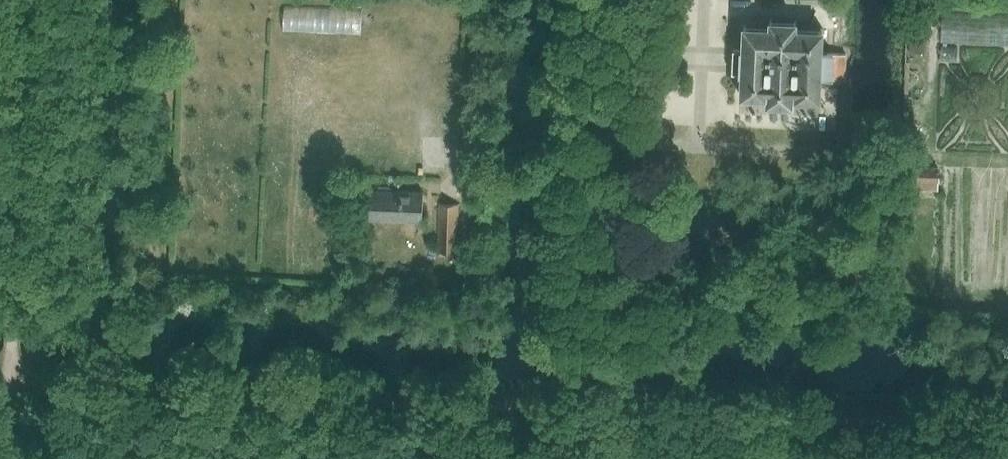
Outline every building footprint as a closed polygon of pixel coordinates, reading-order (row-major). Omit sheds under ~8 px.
[(941,42),(1007,47),(1007,16),(943,13),(941,42)] [(909,54),(928,54),(930,18),(911,17),(909,54)] [(822,79),(832,79),(844,80),(845,54),(822,53),(823,29),(796,27),(796,21),(770,20),(769,27),(743,26),(742,49),(733,49),(732,72),(740,72),(739,98),(765,99),(765,105),(794,107),(794,100),(821,101),(822,79)] [(941,49),(940,61),(958,62),(959,49),(941,49)] [(913,190),(938,190),(940,168),(913,167),(913,190)] [(367,190),(366,220),(422,222),(423,192),(367,190)] [(437,252),(457,253),(458,203),(438,203),(437,252)]
